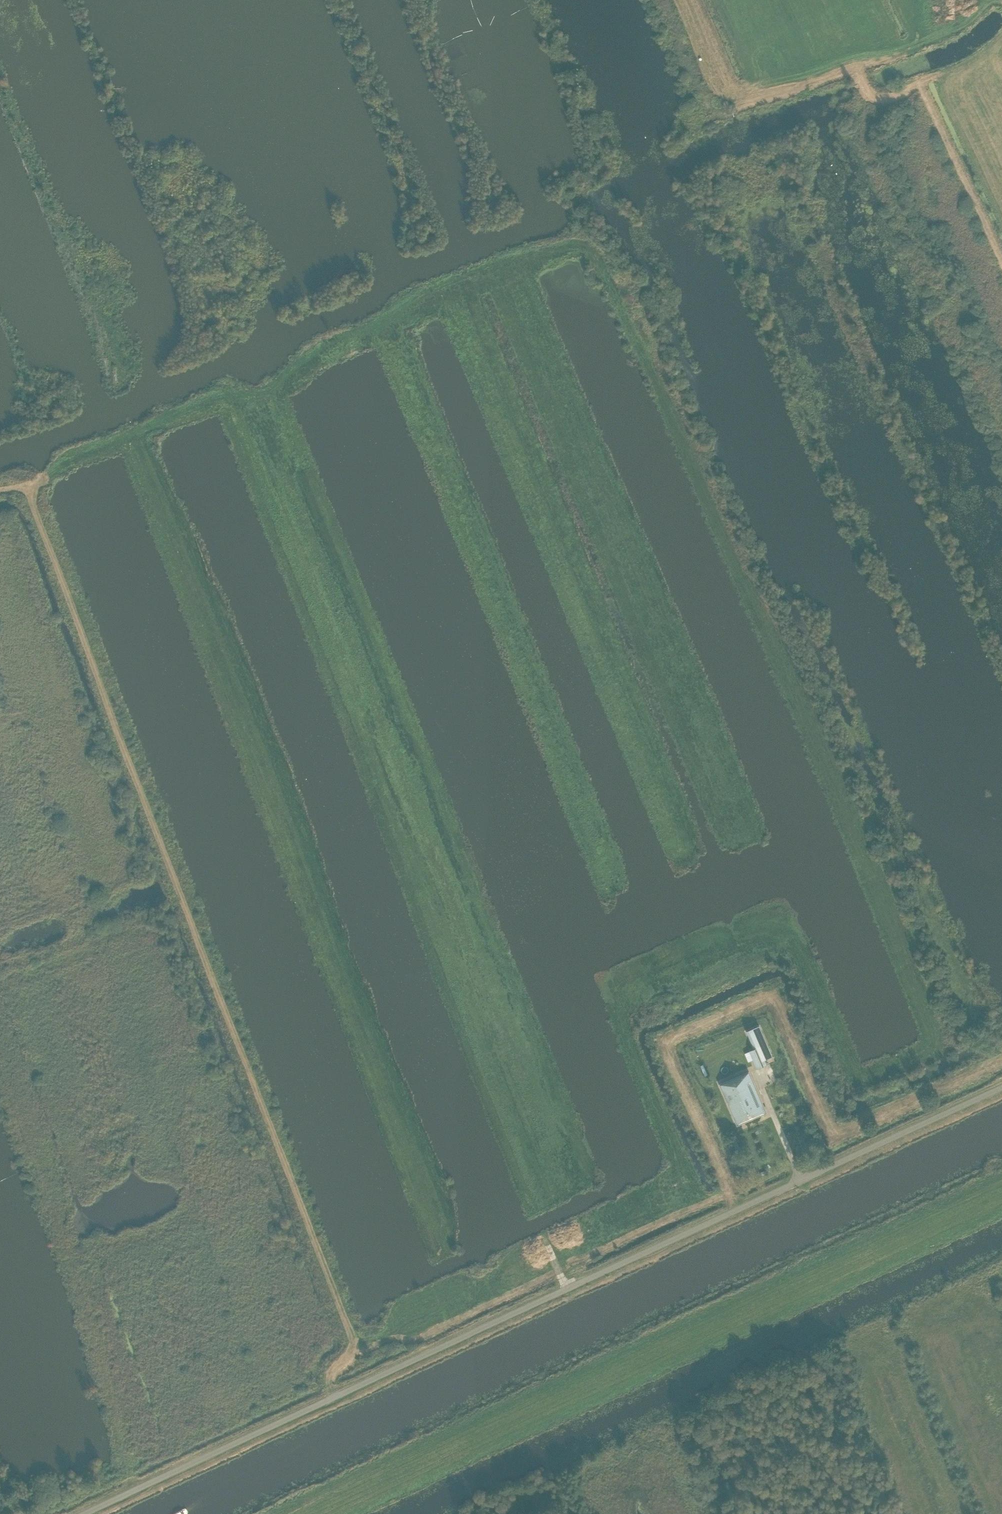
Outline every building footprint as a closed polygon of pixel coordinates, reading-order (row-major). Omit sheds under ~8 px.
[(773,1056),(760,1025),(747,1031),(754,1049),(749,1051),(757,1069),(768,1064),(765,1060),(773,1056)] [(768,1112),(750,1070),(720,1083),(738,1125),(768,1112)]
